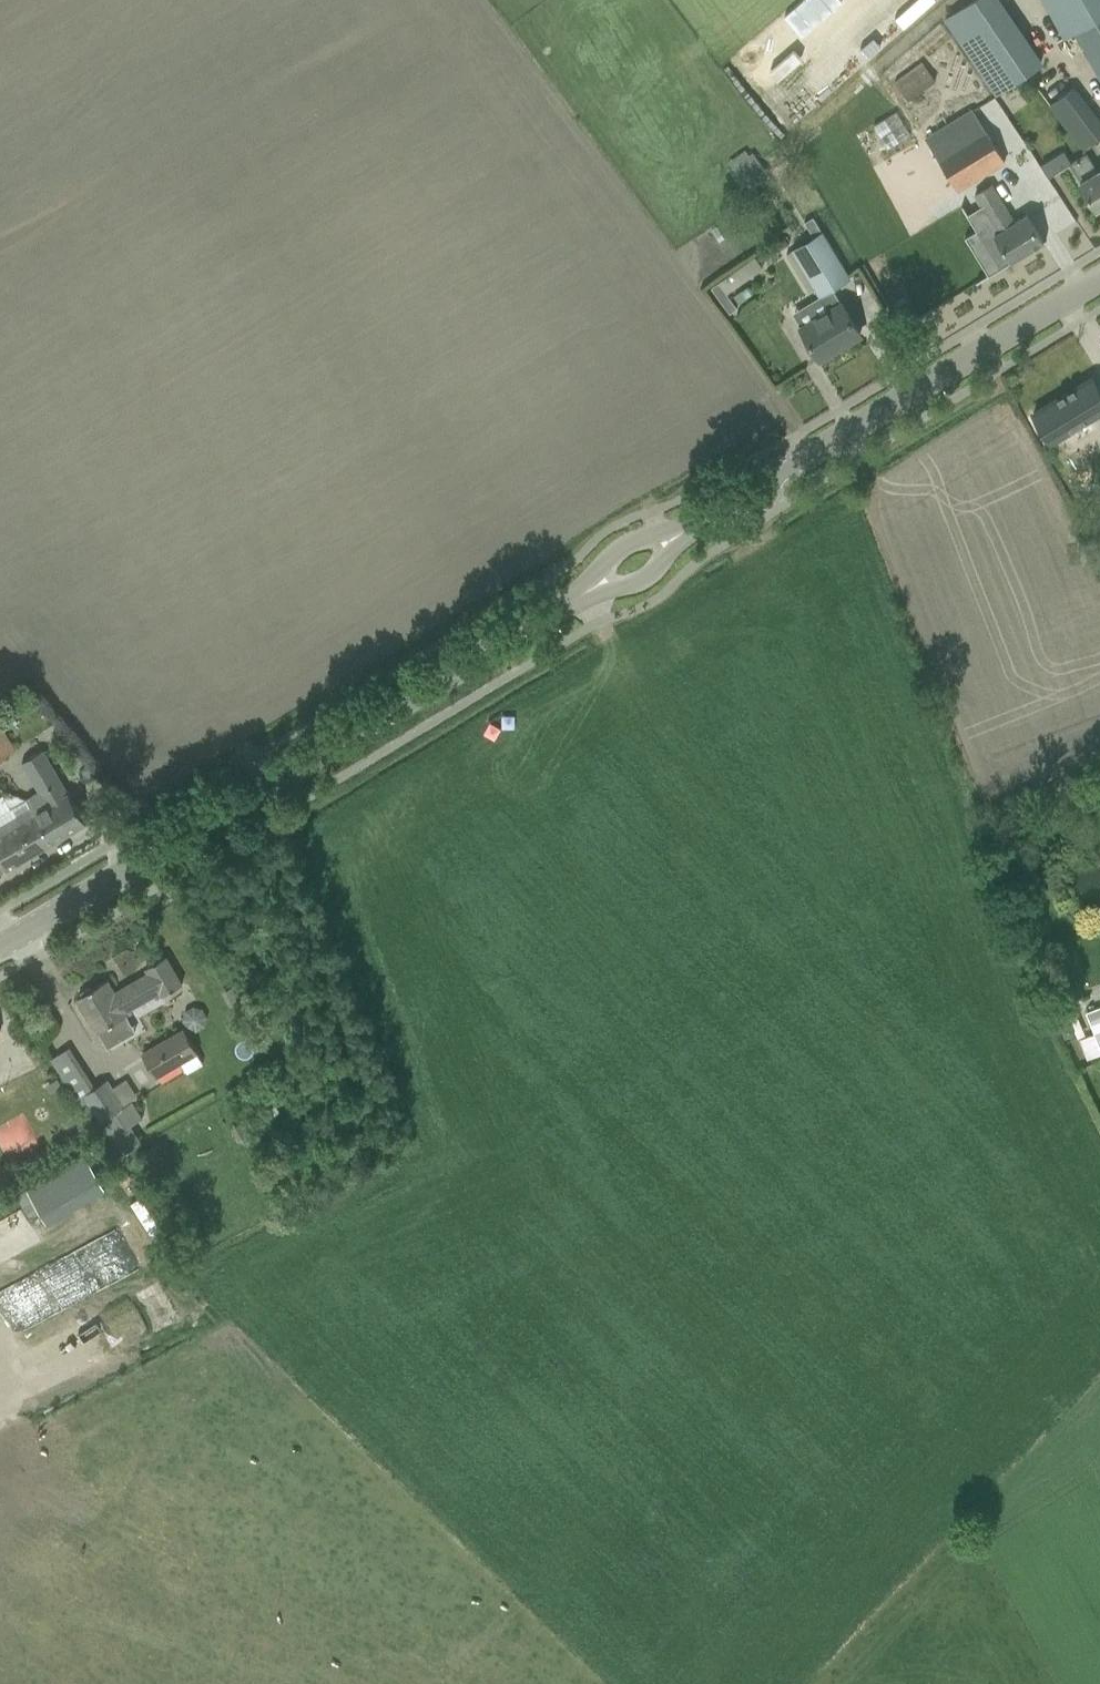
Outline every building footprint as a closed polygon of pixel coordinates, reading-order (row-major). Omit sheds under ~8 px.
[(910,2),(918,12),(933,0),(913,0),(910,2)] [(994,94),(1041,62),(999,0),(974,0),(944,20),(994,94)] [(1064,37),(1075,31),(1099,76),(1099,0),(1043,0),(1064,37)] [(898,30),(914,16),(906,6),(890,20),(898,30)] [(893,82),(907,101),(935,81),(921,62),(893,82)] [(1083,148),(1099,135),(1099,123),(1074,88),(1051,104),(1083,148)] [(925,136),(958,190),(1005,162),(972,108),(925,136)] [(873,124),(887,148),(910,134),(896,110),(873,124)] [(728,162),(747,190),(769,176),(753,153),(748,156),(744,150),(728,162)] [(1085,190),(1097,209),(1099,207),(1099,169),(1097,171),(1086,153),(1069,163),(1080,181),(1085,190)] [(967,215),(999,268),(1043,241),(1026,214),(1014,221),(991,184),(974,195),(981,206),(967,215)] [(792,250),(819,296),(820,296),(829,311),(800,328),(819,359),(860,334),(842,303),(841,303),(832,288),(850,278),(813,217),(804,222),(814,237),(792,250)] [(765,248),(769,256),(788,245),(784,237),(765,248)] [(711,288),(728,312),(736,307),(726,294),(733,288),(726,277),(711,288)] [(741,291),(734,296),(740,304),(747,299),(754,293),(748,286),(741,291)] [(1039,410),(1051,429),(1065,421),(1071,430),(1099,412),(1099,393),(1091,378),(1039,410)] [(16,749),(0,724),(0,759),(16,749)] [(40,791),(27,799),(52,843),(70,832),(70,833),(77,829),(77,828),(86,823),(68,792),(67,793),(42,750),(23,762),(40,791)] [(27,799),(0,815),(0,873),(52,843),(27,799)] [(82,995),(78,997),(98,1032),(132,1011),(130,1008),(159,991),(161,995),(181,983),(165,956),(145,968),(148,973),(114,993),(107,980),(92,989),(90,986),(80,992),(82,995)] [(183,1019),(187,1028),(197,1030),(205,1026),(207,1016),(202,1008),(193,1006),(185,1011),(183,1019)] [(1085,1012),(1099,1050),(1099,1007),(1085,1012)] [(142,1053),(156,1077),(180,1062),(186,1073),(202,1064),(195,1053),(196,1053),(183,1030),(142,1053)] [(86,1101),(110,1137),(142,1116),(131,1101),(124,1105),(107,1079),(95,1087),(81,1066),(62,1079),(67,1088),(79,1106),(86,1101)] [(25,1188),(45,1222),(104,1187),(83,1154),(25,1188)]
